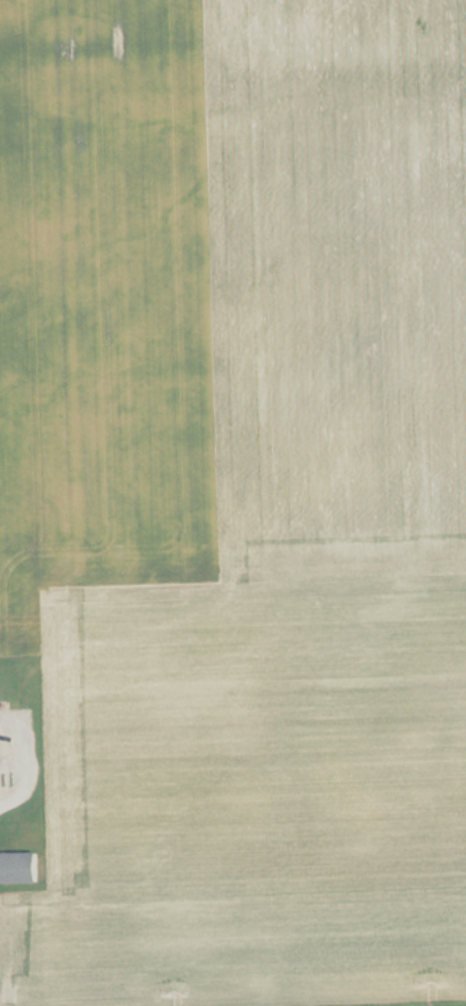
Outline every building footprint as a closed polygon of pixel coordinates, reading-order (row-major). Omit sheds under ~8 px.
[(0,853),(0,883),(36,883),(36,853),(0,853)]
